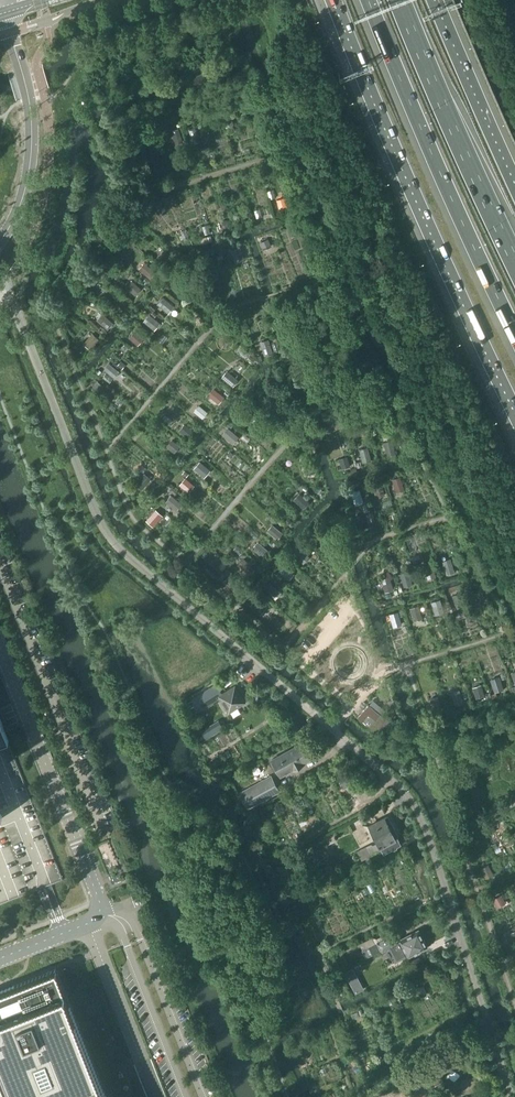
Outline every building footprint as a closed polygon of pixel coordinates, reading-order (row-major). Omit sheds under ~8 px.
[(223,119),(226,126),(233,123),(230,116),(223,119)] [(178,129),(171,131),(176,143),(183,141),(178,129)] [(134,141),(136,147),(143,145),(140,139),(134,141)] [(277,200),(280,211),(288,208),(284,198),(277,200)] [(260,242),(263,249),(270,246),(267,239),(260,242)] [(232,251),(235,261),(243,259),(239,248),(232,251)] [(159,256),(164,261),(170,255),(164,250),(159,256)] [(140,269),(150,278),(155,272),(145,263),(140,269)] [(126,287),(135,294),(140,288),(132,281),(126,287)] [(178,284),(173,290),(183,298),(187,292),(178,284)] [(158,304),(168,312),(173,306),(163,298),(158,304)] [(98,321),(107,329),(113,324),(103,315),(98,321)] [(149,315),(144,321),(154,329),(159,323),(155,320),(149,315)] [(130,338),(139,346),(144,340),(135,332),(130,338)] [(84,343),(90,348),(98,338),(92,333),(84,343)] [(261,342),(265,355),(272,353),(268,340),(261,342)] [(242,348),(239,353),(245,358),(249,353),(242,348)] [(117,365),(122,368),(126,363),(121,360),(117,365)] [(103,369),(114,378),(120,372),(109,363),(103,369)] [(222,377),(232,386),(237,379),(227,371),(222,377)] [(92,388),(97,393),(103,386),(97,381),(92,388)] [(208,395),(218,403),(223,397),(213,388),(208,395)] [(199,406),(194,412),(202,418),(207,412),(199,406)] [(239,415),(249,423),(254,417),(244,409),(239,415)] [(179,429),(188,437),(193,431),(184,423),(179,429)] [(223,434),(233,443),(238,437),(228,428),(223,434)] [(167,446),(174,452),(179,446),(172,440),(167,446)] [(395,453),(392,441),(384,443),(388,455),(395,453)] [(367,448),(360,450),(363,462),(370,460),(367,448)] [(349,466),(347,457),(339,459),(342,468),(349,466)] [(200,462),(195,468),(204,476),(210,470),(200,462)] [(304,464),(307,474),(315,472),(312,462),(304,464)] [(135,484),(141,489),(150,479),(144,474),(135,484)] [(392,480),(396,492),(403,490),(399,477),(392,480)] [(185,479),(180,484),(188,491),(193,486),(185,479)] [(380,483),(373,485),(377,497),(384,495),(380,483)] [(351,492),(355,504),(362,502),(358,490),(351,492)] [(294,499),(303,508),(308,502),(299,494),(294,499)] [(171,495),(166,501),(171,505),(176,509),(181,504),(171,495)] [(155,510),(146,520),(152,525),(161,515),(155,510)] [(318,526),(326,534),(331,528),(322,521),(318,526)] [(267,531),(277,539),(282,533),(272,525),(267,531)] [(253,548),(263,556),(268,550),(258,542),(253,548)] [(294,555),(304,562),(308,557),(299,549),(294,555)] [(253,567),(244,559),(239,565),(248,573),(253,567)] [(443,561),(447,574),(454,571),(450,559),(443,561)] [(279,571),(289,579),(294,573),(285,565),(279,571)] [(424,567),(428,579),(435,577),(431,565),(424,567)] [(400,574),(404,586),(411,584),(408,572),(400,574)] [(239,584),(229,576),(224,582),(234,590),(239,584)] [(382,579),(385,591),(392,589),(389,577),(382,579)] [(269,583),(264,589),(274,597),(279,591),(269,583)] [(473,591),(478,601),(484,598),(479,588),(473,591)] [(453,596),(457,608),(464,605),(460,593),(453,596)] [(250,605),(260,613),(265,607),(255,599),(250,605)] [(432,602),(436,614),(443,612),(439,600),(432,602)] [(411,608),(414,620),(421,618),(418,606),(411,608)] [(401,624),(397,612),(390,614),(393,626),(401,624)] [(491,679),(495,691),(503,689),(498,677),(491,679)] [(474,687),(477,697),(484,695),(481,685),(474,687)] [(219,696),(229,711),(244,702),(234,687),(219,696)] [(193,699),(198,709),(213,699),(208,690),(193,699)] [(452,692),(456,704),(463,702),(459,690),(452,692)] [(430,699),(434,711),(441,709),(437,697),(430,699)] [(357,717),(378,734),(383,729),(383,730),(392,719),(387,715),(384,719),(379,715),(380,714),(368,704),(357,717)] [(8,740),(0,720),(0,744),(8,740)] [(272,759),(280,775),(311,758),(302,742),(272,759)] [(353,784),(349,777),(344,779),(347,786),(353,784)] [(242,793),(249,806),(277,790),(270,778),(242,793)] [(401,844),(400,844),(396,836),(398,835),(388,816),(369,826),(377,842),(373,844),(371,843),(360,849),(355,852),(359,859),(364,857),(366,856),(381,849),(380,847),(385,845),(388,851),(401,844)] [(52,881),(61,877),(56,862),(46,865),(52,881)] [(481,868),(486,878),(493,874),(488,865),(481,868)] [(493,899),(497,906),(504,902),(500,896),(493,899)] [(398,941),(392,944),(396,951),(399,949),(404,958),(426,946),(425,944),(425,943),(424,940),(422,939),(418,931),(398,941)] [(373,954),(374,954),(392,944),(398,941),(394,933),(370,946),(374,954),(373,954)] [(347,964),(341,952),(334,956),(339,968),(347,964)] [(75,1019),(108,1006),(90,960),(57,973),(56,969),(0,991),(0,1072),(10,1096),(106,1096),(75,1019)] [(355,993),(364,989),(352,967),(344,972),(355,993)]
